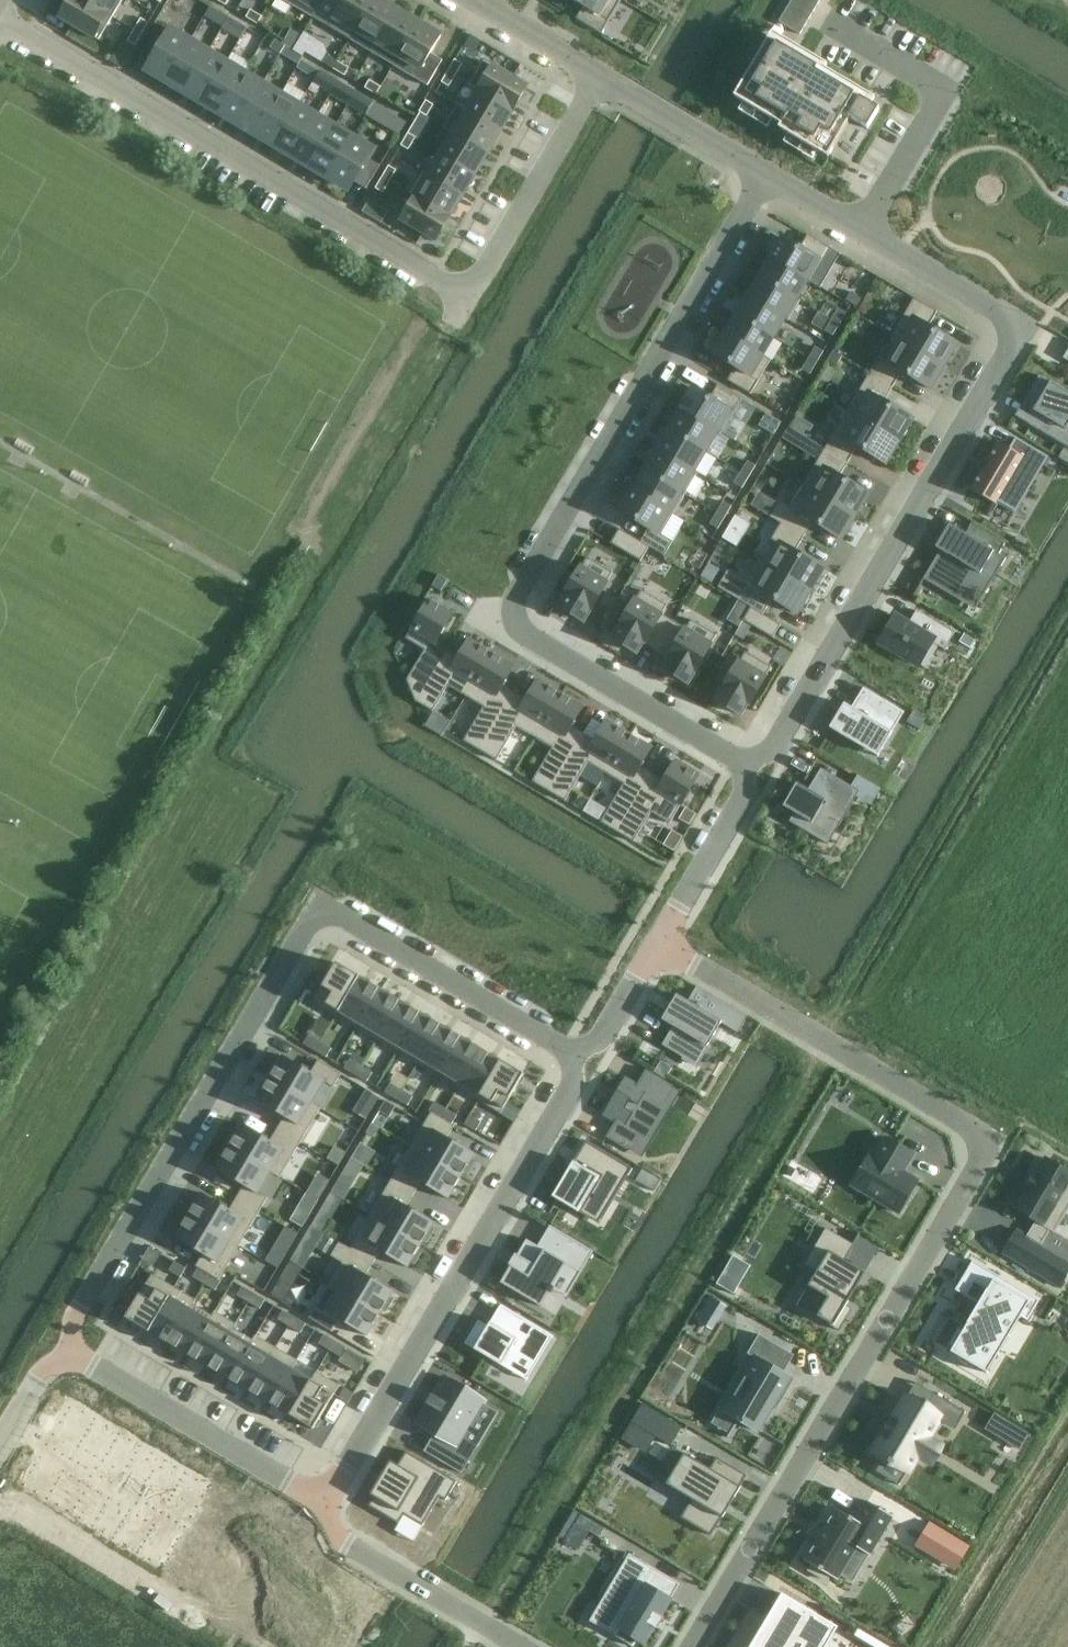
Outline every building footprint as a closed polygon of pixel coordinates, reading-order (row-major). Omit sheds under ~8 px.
[(112,18),(81,0),(71,0),(61,18),(99,40),(112,18)] [(112,18),(123,0),(81,0),(112,18)] [(309,15),(318,0),(283,0),(309,15)] [(309,15),(328,27),(351,40),(374,0),(344,0),(343,1),(341,0),(318,0),(309,15)] [(398,10),(381,0),(374,0),(351,40),(372,53),(398,10)] [(582,8),(576,18),(601,33),(621,0),(570,0),(582,8)] [(788,5),(798,12),(803,4),(797,0),(791,0),(788,5)] [(813,0),(805,0),(803,4),(813,10),(818,3),(813,0)] [(803,4),(798,12),(809,18),(813,10),(803,4)] [(788,5),(784,13),(794,19),(798,12),(788,5)] [(211,6),(205,17),(222,27),(228,17),(211,6)] [(251,10),(246,17),(258,24),(262,16),(251,10)] [(394,65),(419,23),(398,10),(372,53),(394,65)] [(798,12),(794,19),(804,25),(809,18),(798,12)] [(789,28),(794,19),(784,13),(779,22),(789,28)] [(222,27),(222,28),(240,39),(247,28),(228,17),(222,27)] [(142,34),(149,23),(141,18),(134,30),(142,34)] [(804,25),(794,19),(789,28),(799,34),(804,25)] [(431,54),(441,36),(419,23),(394,65),(428,86),(443,61),(431,54)] [(167,80),(190,42),(158,24),(145,47),(157,54),(148,69),(167,80)] [(142,34),(134,30),(128,41),(135,46),(142,34)] [(769,39),(734,97),(780,124),(778,127),(829,157),(851,119),(867,128),(879,108),(816,71),(818,67),(769,38),(769,39)] [(275,39),(270,48),(280,54),(285,45),(275,39)] [(185,91),(208,53),(190,42),(167,80),(185,91)] [(203,102),(226,64),(208,53),(185,91),(203,102)] [(333,69),(338,61),(326,55),(322,62),(333,69)] [(455,59),(448,71),(456,75),(463,64),(455,59)] [(314,78),(319,70),(301,60),(297,68),(314,78)] [(338,61),(333,69),(345,76),(349,68),(338,61)] [(479,89),(479,90),(513,110),(527,86),(484,61),(470,84),(479,89)] [(221,113),(244,75),(226,64),(203,102),(221,113)] [(320,71),(308,90),(316,94),(320,88),(330,94),(331,93),(338,82),(320,71)] [(448,71),(442,82),(449,87),(456,75),(448,71)] [(239,123),(262,85),(244,75),(221,113),(239,123)] [(365,88),(376,95),(381,87),(369,80),(365,88)] [(338,82),(331,93),(342,99),(349,88),(338,82)] [(258,134),(280,96),(262,85),(239,123),(258,134)] [(500,131),(513,110),(479,90),(467,110),(458,105),(500,131)] [(356,92),(349,103),(360,110),(367,99),(356,92)] [(276,145),(298,107),(280,96),(258,134),(276,145)] [(426,100),(420,112),(427,116),(434,105),(426,100)] [(445,127),(488,152),(500,131),(458,105),(445,127)] [(294,156),(316,118),(298,107),(276,145),(294,156)] [(312,166),(334,128),(316,118),(294,156),(312,166)] [(415,123),(408,134),(416,139),(422,127),(415,123)] [(475,174),(488,152),(445,127),(444,128),(454,133),(441,154),(475,174)] [(330,177),(352,139),(334,128),(312,166),(330,177)] [(408,134),(401,145),(409,150),(416,139),(408,134)] [(349,188),(372,150),(352,139),(330,177),(349,188)] [(462,195),(475,174),(441,154),(429,174),(425,172),(424,173),(462,195)] [(389,166),(382,177),(390,182),(397,170),(389,166)] [(424,173),(412,194),(450,216),(462,195),(424,173)] [(382,177),(376,188),(383,193),(390,182),(382,177)] [(436,240),(450,216),(412,194),(411,195),(415,198),(402,220),(436,240)] [(773,258),(806,278),(811,280),(830,248),(808,235),(800,249),(784,239),(773,258)] [(795,297),(806,278),(773,258),(762,277),(795,297)] [(799,300),(795,297),(762,277),(750,297),(784,316),(788,319),(799,300)] [(862,299),(851,293),(846,300),(857,306),(862,299)] [(772,335),(784,316),(750,297),(739,315),(772,335)] [(892,336),(901,342),(943,365),(956,342),(928,326),(937,311),(914,298),(892,336)] [(828,307),(824,314),(832,319),(836,311),(828,307)] [(839,308),(832,319),(840,324),(847,313),(839,308)] [(761,355),(772,335),(739,315),(727,335),(761,355)] [(840,324),(832,319),(825,330),(833,335),(840,324)] [(727,335),(716,354),(736,366),(728,379),(750,392),(769,360),(761,355),(727,335)] [(943,365),(901,342),(889,362),(878,356),(868,373),(893,387),(901,372),(929,388),(943,365)] [(816,346),(809,358),(817,362),(824,351),(816,346)] [(833,351),(827,362),(836,368),(842,356),(833,351)] [(810,374),(817,362),(809,358),(802,369),(810,374)] [(884,402),(893,387),(868,373),(847,410),(898,440),(911,417),(884,402)] [(1027,421),(1067,446),(1067,393),(1040,376),(1030,391),(1041,398),(1034,410),(1027,421)] [(683,410),(716,429),(721,432),(741,399),(717,385),(709,398),(695,389),(683,410)] [(704,450),(716,429),(683,410),(671,430),(704,450)] [(847,410),(825,449),(848,461),(856,446),(885,463),(898,440),(847,410)] [(780,422),(766,414),(760,425),(774,433),(780,422)] [(789,427),(782,438),(818,460),(825,449),(789,427)] [(692,470),(704,450),(671,430),(658,451),(692,470)] [(970,489),(995,504),(997,501),(1015,511),(1048,456),(1016,436),(1008,448),(997,441),(986,460),(983,458),(977,468),(981,471),(970,489)] [(1058,457),(1067,463),(1067,450),(1064,448),(1059,456),(1058,457)] [(839,476),(848,461),(825,449),(818,460),(803,486),(855,515),(868,493),(839,476)] [(692,470),(658,451),(647,471),(684,494),(697,473),(692,470)] [(748,461),(741,472),(749,477),(756,466),(748,461)] [(673,514),(684,494),(647,471),(634,492),(673,514)] [(741,472),(734,483),(742,488),(749,477),(741,472)] [(770,516),(781,523),(804,536),(812,521),(841,538),(855,515),(803,486),(791,507),(780,500),(770,516)] [(660,534),(673,514),(634,492),(623,511),(650,527),(642,541),(664,554),(672,541),(660,534)] [(753,492),(748,507),(769,516),(775,500),(753,492)] [(724,502),(717,513),(725,518),(732,506),(724,502)] [(718,529),(725,518),(717,513),(710,524),(718,529)] [(732,514),(719,538),(736,548),(749,523),(732,514)] [(776,541),(764,563),(810,590),(823,567),(795,551),(804,536),(781,523),(772,539),(776,541)] [(941,549),(924,578),(975,608),(1004,558),(997,554),(1004,543),(971,523),(965,534),(949,524),(936,546),(941,549)] [(620,530),(612,543),(626,552),(640,560),(648,546),(641,542),(634,538),(620,530)] [(566,597),(561,606),(584,620),(612,573),(587,559),(565,596),(566,597)] [(810,590),(764,563),(759,560),(746,582),(727,571),(718,587),(751,607),(763,614),(772,599),(796,613),(800,606),(802,607),(810,593),(808,592),(810,590)] [(641,591),(613,638),(636,652),(642,642),(644,643),(661,614),(666,605),(641,591)] [(410,630),(405,639),(424,650),(407,680),(415,700),(417,701),(446,652),(435,645),(455,613),(428,597),(409,630),(410,630)] [(751,607),(744,620),(758,629),(773,637),(780,624),(766,616),(763,614),(751,607)] [(896,612),(877,644),(919,669),(934,644),(944,650),(954,633),(916,610),(910,621),(896,612)] [(661,614),(644,643),(656,650),(673,622),(661,614)] [(670,659),(664,668),(688,682),(716,635),(691,620),(686,629),(669,658),(670,659)] [(673,622),(656,650),(669,658),(686,629),(673,622)] [(446,652),(417,701),(433,711),(448,686),(465,696),(492,651),(468,637),(456,658),(446,652)] [(483,707),(463,741),(480,751),(514,692),(503,686),(516,665),(492,651),(465,696),(483,707)] [(745,653),(717,700),(740,714),(746,703),(748,704),(770,667),(745,653)] [(514,692),(480,751),(496,760),(516,727),(534,737),(561,692),(537,677),(524,698),(514,692)] [(844,703),(829,727),(878,756),(904,712),(863,687),(851,707),(844,703)] [(552,748),(532,782),(549,791),(582,734),(572,727),(585,706),(561,692),(534,737),(552,748)] [(925,719),(913,711),(906,722),(919,729),(925,719)] [(433,717),(427,727),(441,734),(447,724),(433,717)] [(582,734),(549,791),(565,801),(587,763),(604,773),(605,774),(629,733),(605,719),(593,740),(593,739),(582,734)] [(623,784),(600,822),(617,832),(651,774),(641,768),(653,747),(629,733),(605,774),(623,784)] [(651,774),(617,832),(634,842),(651,812),(670,823),(680,806),(681,807),(700,775),(674,759),(661,781),(651,774)] [(798,783),(784,806),(795,812),(790,821),(828,843),(859,790),(864,793),(870,782),(859,775),(852,786),(821,768),(808,789),(798,783)] [(696,811),(691,820),(699,825),(704,815),(696,811)] [(337,962),(313,1003),(335,1016),(359,975),(337,962)] [(359,975),(335,1016),(356,1028),(380,987),(359,975)] [(677,994),(662,1019),(674,1026),(662,1045),(683,1057),(682,1059),(697,1068),(710,1045),(708,1044),(721,1023),(738,1033),(748,1016),(697,986),(688,1001),(677,994)] [(380,987),(356,1028),(376,1040),(400,999),(380,987)] [(400,999),(376,1040),(396,1052),(420,1011),(400,999)] [(420,1011),(396,1052),(417,1065),(441,1023),(420,1011)] [(441,1023),(417,1065),(437,1077),(461,1035),(441,1023)] [(461,1035),(437,1077),(457,1088),(481,1047),(461,1035)] [(310,1038),(306,1044),(314,1049),(318,1042),(310,1038)] [(320,1042),(315,1051),(326,1058),(332,1049),(320,1042)] [(481,1047),(457,1088),(478,1101),(502,1060),(481,1047)] [(282,1056),(270,1077),(313,1103),(325,1083),(333,1087),(341,1074),(318,1060),(317,1061),(311,1072),(282,1056)] [(361,1066),(349,1059),(344,1068),(356,1075),(361,1066)] [(502,1060),(478,1101),(500,1114),(507,1102),(524,1073),(502,1060)] [(672,1067),(661,1061),(654,1072),(665,1078),(672,1067)] [(372,1072),(361,1066),(356,1075),(367,1082),(372,1072)] [(610,1103),(603,1114),(615,1121),(605,1137),(625,1149),(626,1147),(634,1133),(646,1140),(668,1103),(656,1096),(664,1082),(665,1081),(646,1069),(636,1085),(625,1078),(610,1103)] [(259,1095),(255,1101),(283,1117),(277,1129),(300,1143),(321,1108),(313,1103),(270,1077),(267,1081),(264,1079),(256,1093),(259,1095)] [(634,1133),(626,1147),(642,1157),(681,1092),(664,1082),(656,1096),(668,1103),(646,1140),(634,1133)] [(402,1090),(390,1083),(385,1092),(396,1099),(402,1090)] [(380,1097),(366,1089),(353,1112),(366,1119),(380,1097)] [(402,1090),(396,1099),(408,1106),(413,1097),(402,1090)] [(395,1106),(386,1101),(380,1111),(389,1117),(395,1106)] [(434,1102),(429,1111),(431,1112),(440,1118),(445,1109),(434,1102)] [(514,1107),(507,1102),(500,1114),(507,1118),(514,1107)] [(445,1109),(440,1118),(452,1124),(457,1115),(445,1109)] [(431,1112),(410,1147),(463,1177),(464,1173),(467,1175),(476,1161),(473,1159),(476,1154),(448,1138),(455,1126),(452,1124),(440,1118),(431,1112)] [(469,1118),(466,1124),(474,1129),(478,1122),(469,1118)] [(236,1127),(227,1141),(230,1143),(228,1148),(271,1173),(279,1178),(300,1143),(277,1129),(270,1141),(242,1124),(239,1129),(236,1127)] [(871,1149),(849,1186),(899,1215),(921,1178),(906,1169),(915,1153),(885,1135),(875,1152),(871,1149)] [(574,1170),(557,1199),(589,1218),(606,1189),(617,1196),(633,1169),(586,1141),(570,1168),(574,1170)] [(376,1152),(360,1143),(332,1192),(344,1199),(364,1165),(367,1167),(376,1152)] [(346,1152),(335,1145),(327,1158),(338,1165),(346,1152)] [(410,1147),(390,1181),(413,1195),(420,1183),(449,1200),(463,1177),(410,1147)] [(218,1164),(214,1170),(243,1186),(236,1197),(260,1212),(268,1198),(259,1193),(271,1173),(228,1148),(227,1150),(223,1148),(215,1162),(218,1164)] [(1001,1254),(1060,1289),(1067,1275),(1067,1262),(1041,1246),(1051,1230),(1055,1233),(1067,1211),(1067,1170),(1044,1156),(1013,1208),(1035,1221),(1027,1235),(1016,1229),(1001,1254)] [(330,1180),(317,1173),(290,1220),(302,1226),(330,1180)] [(390,1181),(370,1216),(422,1244),(423,1242),(427,1244),(435,1230),(432,1228),(435,1223),(407,1206),(413,1195),(390,1181)] [(606,1189),(589,1218),(599,1224),(617,1196),(606,1189)] [(201,1193),(187,1216),(239,1247),(260,1212),(236,1197),(229,1210),(201,1193)] [(177,1233),(174,1238),(202,1255),(195,1266),(198,1268),(209,1275),(219,1281),(239,1247),(187,1216),(186,1218),(183,1217),(174,1231),(177,1233)] [(370,1216),(350,1248),(373,1262),(380,1251),(408,1268),(411,1263),(414,1265),(423,1251),(419,1249),(422,1244),(370,1216)] [(298,1234),(285,1226),(265,1260),(278,1268),(298,1234)] [(323,1233),(311,1226),(290,1260),(303,1268),(323,1233)] [(816,1272),(808,1286),(828,1297),(815,1318),(838,1331),(852,1308),(845,1304),(864,1271),(845,1260),(854,1245),(826,1228),(804,1264),(816,1272)] [(341,1263),(329,1284),(381,1314),(383,1311),(386,1312),(394,1298),(391,1297),(394,1291),(366,1275),(373,1262),(350,1248),(339,1242),(330,1256),(341,1263)] [(160,1253),(149,1246),(141,1259),(152,1266),(160,1253)] [(569,1266),(545,1253),(536,1268),(517,1257),(502,1285),(541,1307),(550,1291),(553,1293),(569,1266)] [(283,1303),(303,1268),(291,1261),(270,1295),(283,1303)] [(174,1265),(171,1271),(179,1275),(182,1269),(174,1265)] [(198,1268),(192,1277),(204,1284),(209,1275),(198,1268)] [(152,1274),(126,1318),(148,1331),(174,1287),(152,1274)] [(209,1275),(204,1284),(215,1291),(221,1282),(219,1281),(209,1275)] [(953,1346),(950,1351),(974,1364),(987,1341),(990,1343),(1009,1310),(1027,1320),(1039,1300),(997,1276),(964,1333),(958,1329),(950,1344),(953,1346)] [(329,1284),(309,1318),(332,1332),(339,1320),(367,1337),(381,1314),(329,1284)] [(1059,1300),(1067,1305),(1067,1284),(1059,1300)] [(254,1293),(242,1286),(237,1296),(248,1302),(254,1293)] [(174,1287),(148,1331),(170,1344),(193,1305),(196,1300),(174,1287)] [(265,1299),(254,1293),(248,1302),(259,1309),(265,1299)] [(703,1313),(716,1321),(725,1307),(712,1299),(703,1313)] [(193,1305),(170,1344),(188,1355),(212,1315),(193,1305)] [(478,1320),(465,1343),(495,1361),(495,1360),(525,1378),(550,1336),(552,1337),(553,1335),(500,1305),(500,1306),(501,1308),(490,1327),(478,1320)] [(212,1315),(188,1355),(210,1368),(234,1329),(236,1324),(214,1311),(212,1315)] [(294,1317),(283,1311),(278,1320),(289,1326),(294,1317)] [(306,1323),(294,1317),(289,1326),(300,1333),(306,1323)] [(234,1329),(210,1368),(229,1379),(252,1340),(234,1329)] [(733,1395),(732,1397),(745,1405),(739,1416),(737,1414),(735,1418),(740,1421),(759,1432),(790,1378),(779,1371),(790,1352),(758,1333),(746,1354),(755,1359),(733,1395)] [(335,1341),(324,1334),(318,1343),(329,1350),(335,1341)] [(252,1340),(229,1379),(251,1392),(276,1348),(255,1335),(252,1340)] [(347,1348),(335,1341),(329,1350),(341,1357),(346,1349),(347,1348)] [(276,1348),(251,1392),(272,1405),(293,1369),(298,1360),(276,1348)] [(365,1360),(346,1349),(341,1357),(339,1361),(357,1372),(365,1360)] [(293,1369),(272,1405),(291,1416),(311,1380),(293,1369)] [(311,1380),(291,1416),(314,1429),(340,1385),(339,1385),(316,1371),(312,1379),(311,1380)] [(443,1375),(416,1423),(434,1434),(424,1452),(462,1474),(477,1447),(463,1439),(483,1404),(485,1405),(487,1400),(443,1375)] [(872,1451),(868,1459),(879,1466),(876,1472),(899,1485),(902,1479),(904,1480),(908,1474),(910,1475),(919,1461),(931,1468),(945,1443),(933,1436),(941,1423),(961,1435),(977,1408),(938,1385),(931,1396),(914,1386),(909,1395),(904,1392),(870,1450),(872,1451)] [(353,1393),(344,1387),(339,1397),(347,1402),(353,1393)] [(745,1405),(732,1397),(733,1395),(729,1393),(712,1423),(731,1435),(740,1421),(735,1418),(737,1414),(739,1416),(745,1405)] [(72,1402),(23,1484),(164,1567),(212,1486),(166,1458),(162,1464),(151,1458),(155,1452),(72,1402)] [(682,1427),(643,1403),(622,1437),(645,1451),(654,1436),(671,1446),(682,1427)] [(995,1412),(984,1429),(1020,1451),(1031,1433),(995,1412)] [(456,1482),(403,1454),(396,1466),(391,1463),(373,1496),(376,1497),(370,1508),(396,1522),(400,1514),(423,1526),(438,1497),(446,1501),(456,1482)] [(684,1454),(667,1483),(693,1498),(682,1517),(710,1533),(721,1515),(723,1516),(740,1486),(739,1486),(745,1475),(717,1459),(710,1469),(684,1454)] [(834,1507),(803,1559),(810,1564),(807,1570),(827,1581),(831,1575),(838,1579),(858,1547),(870,1555),(893,1516),(866,1500),(854,1519),(834,1507)] [(564,1542),(565,1543),(579,1551),(589,1532),(590,1532),(599,1538),(605,1528),(582,1514),(581,1514),(576,1523),(575,1523),(564,1542)] [(929,1521),(914,1546),(955,1571),(970,1546),(929,1521)] [(603,1597),(589,1621),(613,1635),(616,1630),(643,1646),(672,1598),(648,1583),(657,1569),(629,1553),(603,1597)] [(750,1646),(825,1646),(837,1625),(781,1593),(750,1646)]
